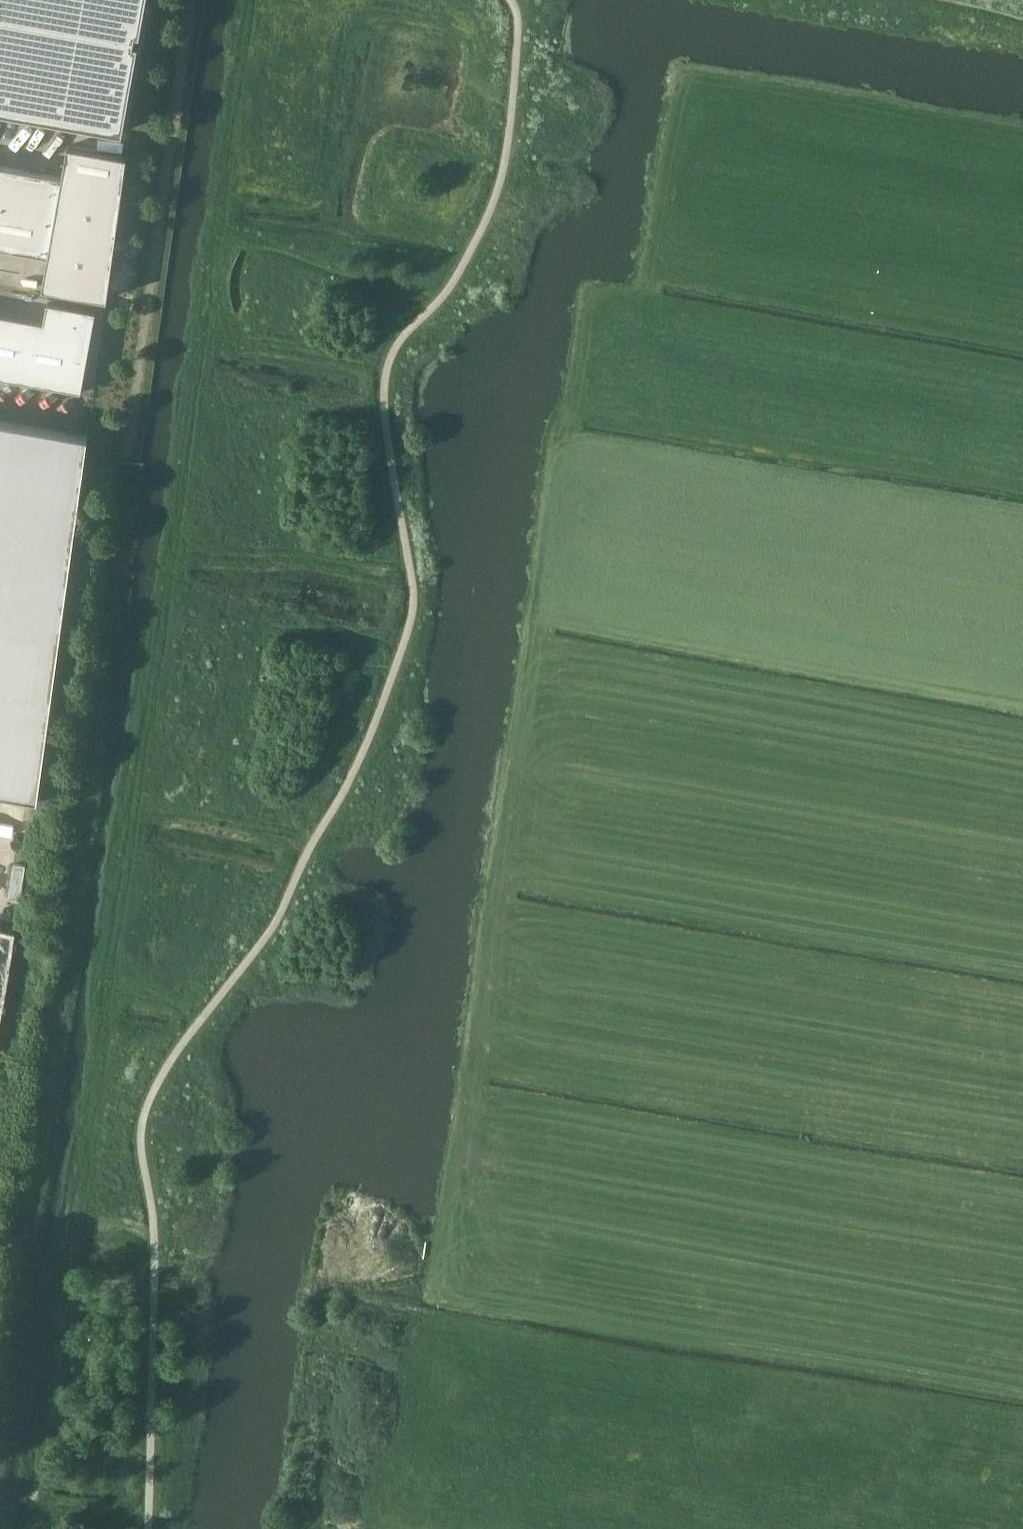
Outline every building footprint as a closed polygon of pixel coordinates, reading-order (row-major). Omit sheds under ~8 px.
[(141,33),(147,0),(0,0),(0,109),(124,131),(139,42),(135,42),(137,32),(141,33)] [(107,299),(127,188),(125,188),(122,187),(127,156),(68,145),(63,177),(0,166),(0,247),(49,256),(43,288),(107,299)] [(0,314),(0,376),(82,391),(93,331),(97,311),(48,303),(44,322),(0,314)] [(39,798),(62,633),(89,436),(0,420),(0,791),(39,798)]
